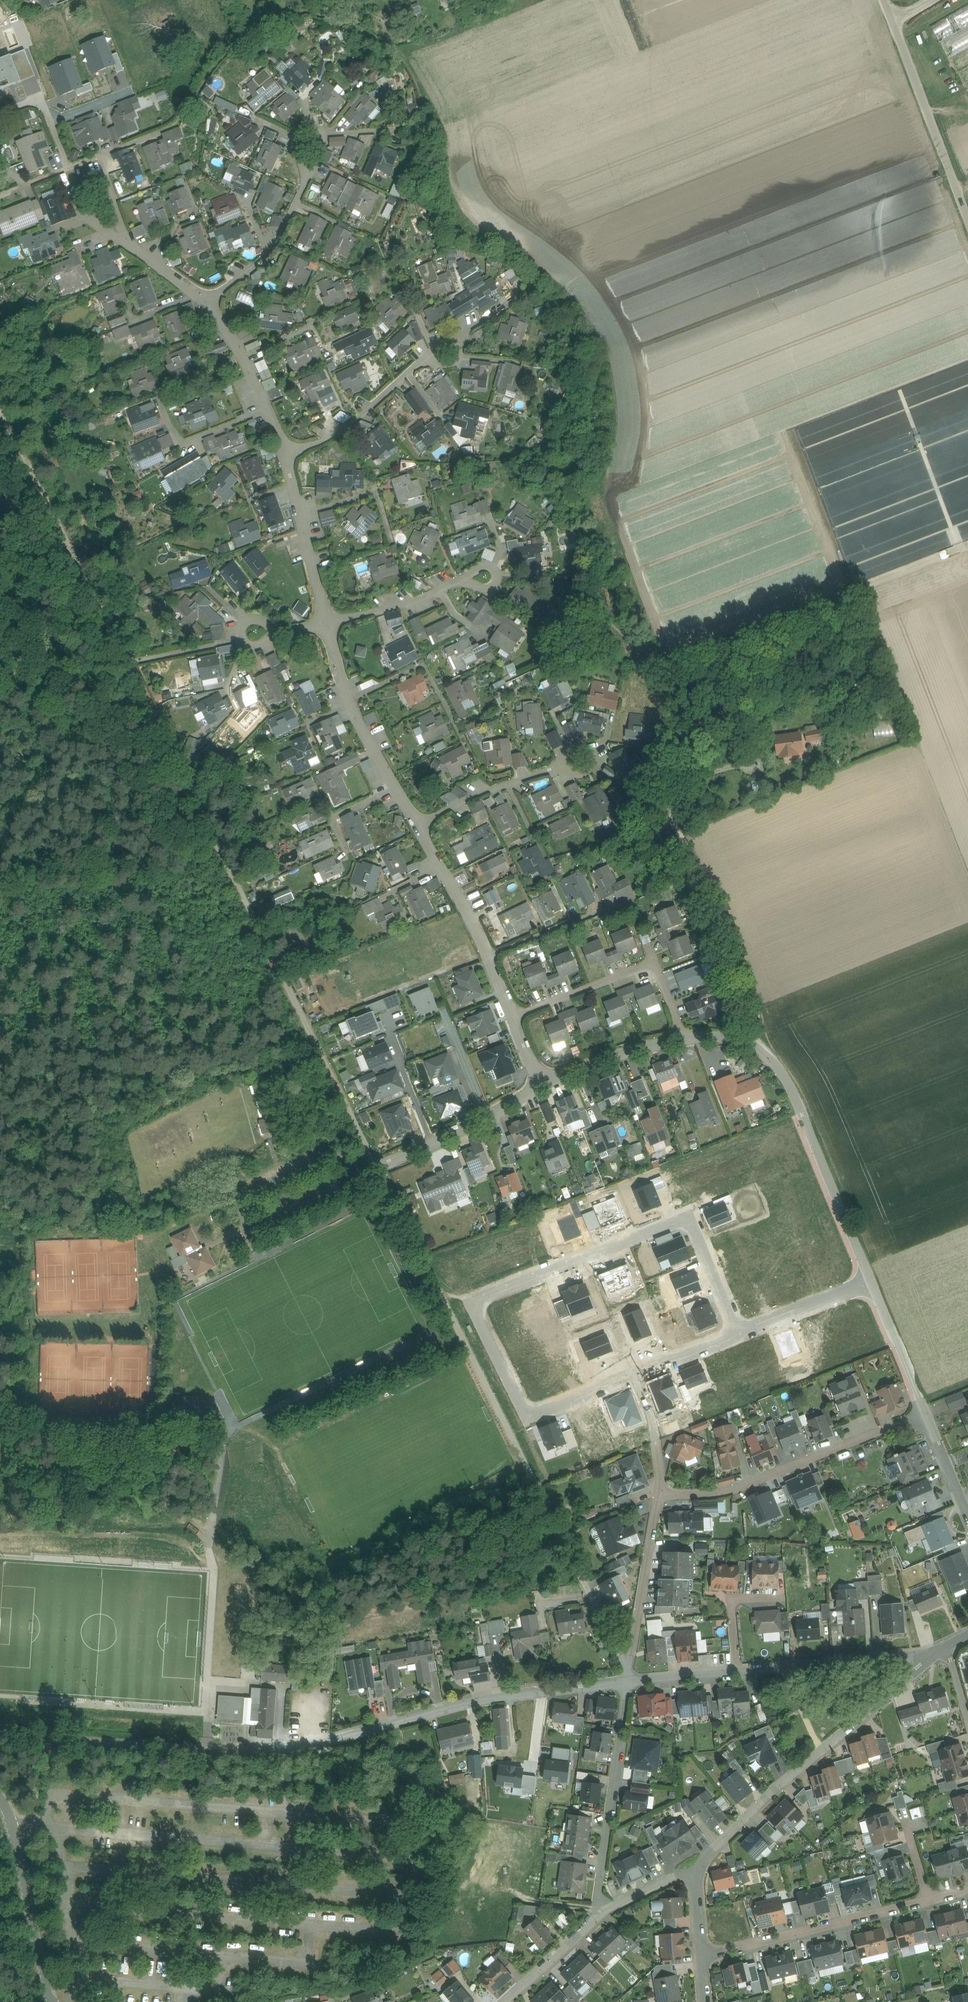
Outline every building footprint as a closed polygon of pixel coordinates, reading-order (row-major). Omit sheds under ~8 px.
[(58,0),(42,0),(46,9),(59,4),(58,0)] [(932,26),(967,90),(967,5),(932,26)] [(105,38),(82,46),(91,74),(114,66),(105,38)] [(0,64),(0,92),(36,80),(27,54),(0,64)] [(72,60),(50,69),(61,98),(83,89),(72,60)] [(299,69),(294,74),(290,71),(285,76),(299,90),(304,85),(308,88),(313,82),(304,74),(309,69),(302,62),(297,67),(299,69)] [(265,74),(247,89),(252,94),(253,93),(258,98),(250,104),(255,110),(280,90),(270,79),(268,80),(268,78),(265,74)] [(384,78),(376,83),(378,86),(386,81),(384,78)] [(324,80),(311,95),(316,100),(329,85),(324,80)] [(335,90),(329,85),(316,100),(313,103),(315,105),(319,105),(320,106),(319,108),(330,118),(344,101),(333,91),(335,90)] [(294,103),(300,99),(290,90),(286,94),(289,98),(275,110),(284,121),(299,109),(294,103)] [(358,102),(345,118),(351,123),(352,121),(355,124),(356,123),(359,125),(362,121),(366,125),(371,119),(367,115),(375,106),(369,101),(371,100),(366,96),(363,97),(358,102)] [(218,97),(215,104),(236,114),(239,108),(218,97)] [(136,98),(119,104),(121,110),(117,112),(118,114),(116,118),(114,119),(121,137),(137,131),(133,121),(134,118),(136,118),(134,111),(140,109),(136,98)] [(256,117),(243,111),(240,117),(253,123),(256,117)] [(94,114),(77,121),(80,127),(96,120),(94,114)] [(80,127),(74,129),(78,139),(82,138),(85,145),(104,138),(105,138),(102,130),(98,120),(96,120),(80,127)] [(251,127),(247,130),(241,123),(234,129),(235,130),(232,132),(231,132),(229,133),(229,135),(227,136),(229,139),(228,140),(229,141),(226,144),(226,146),(231,152),(234,149),(239,155),(258,140),(253,134),(258,130),(251,127)] [(107,128),(102,130),(105,138),(104,138),(105,141),(112,139),(109,131),(107,128)] [(115,129),(109,131),(112,139),(113,143),(120,140),(115,129)] [(180,129),(163,136),(165,142),(182,135),(180,129)] [(267,131),(265,138),(275,141),(277,133),(267,131)] [(42,134),(18,144),(30,173),(47,166),(41,152),(49,149),(42,134)] [(165,142),(159,144),(163,155),(170,153),(171,156),(179,153),(175,142),(184,139),(182,135),(165,142)] [(281,149),(267,143),(259,161),(266,164),(264,168),(271,171),(281,149)] [(355,147),(348,144),(343,156),(350,159),(349,161),(356,164),(364,146),(357,143),(355,147)] [(159,144),(152,147),(153,149),(146,152),(154,172),(161,170),(159,165),(166,163),(167,165),(174,162),(171,156),(170,153),(163,155),(159,144)] [(382,152),(375,149),(365,174),(372,177),(376,166),(383,169),(382,171),(390,174),(393,166),(392,166),(395,160),(388,157),(391,151),(384,148),(382,152)] [(123,152),(113,156),(115,161),(125,157),(123,152)] [(134,155),(127,158),(129,162),(122,165),(129,183),(136,180),(134,176),(141,173),(134,155)] [(192,162),(180,167),(183,174),(195,169),(192,162)] [(232,176),(235,170),(230,167),(224,181),(234,185),(237,178),(232,176)] [(253,178),(235,170),(232,176),(237,178),(234,185),(252,193),(255,186),(250,184),(253,178)] [(346,181),(333,175),(324,192),(331,196),(329,200),(335,203),(336,201),(347,207),(357,186),(346,181)] [(377,196),(357,186),(347,207),(346,208),(353,211),(355,207),(362,210),(361,212),(367,215),(377,196)] [(273,192),(267,189),(259,207),(265,210),(267,206),(274,209),(282,191),(275,188),(273,192)] [(186,194),(179,197),(178,193),(170,195),(178,214),(185,211),(184,209),(191,206),(186,194)] [(58,196),(44,202),(52,220),(59,217),(57,213),(64,210),(58,196)] [(232,197),(228,199),(227,198),(222,199),(220,199),(219,199),(218,201),(213,203),(216,210),(218,209),(221,216),(216,217),(219,224),(242,215),(236,202),(234,203),(232,197)] [(2,214),(4,218),(0,220),(0,225),(2,231),(8,229),(10,234),(39,223),(38,221),(32,204),(31,202),(2,214)] [(45,219),(38,202),(32,204),(38,221),(45,219)] [(169,225),(160,202),(153,205),(154,207),(148,209),(146,205),(139,208),(146,226),(148,231),(161,225),(162,227),(169,225)] [(362,210),(355,207),(353,211),(352,214),(358,217),(361,212),(362,210)] [(64,210),(57,213),(59,217),(52,220),(54,226),(65,221),(63,216),(65,215),(64,210)] [(326,222),(315,217),(313,223),(324,228),(326,222)] [(284,218),(275,218),(270,228),(279,228),(284,218)] [(313,223),(310,221),(300,243),(306,247),(304,250),(311,253),(314,248),(315,248),(316,245),(315,245),(324,228),(313,223)] [(231,226),(214,233),(216,238),(224,236),(224,235),(233,232),(231,226)] [(233,232),(224,235),(224,236),(229,249),(243,244),(245,249),(254,245),(252,240),(247,226),(233,232)] [(143,227),(133,231),(136,239),(146,235),(143,227)] [(199,228),(193,231),(192,228),(185,231),(187,238),(181,241),(186,254),(193,252),(192,249),(199,247),(200,251),(207,249),(199,228)] [(342,235),(335,232),(323,256),(330,259),(334,250),(347,257),(356,239),(349,236),(351,234),(344,230),(342,235)] [(32,234),(18,239),(21,245),(25,244),(25,243),(34,240),(32,234)] [(46,243),(43,236),(34,240),(25,243),(25,244),(27,250),(32,249),(34,255),(32,256),(35,263),(55,255),(54,250),(50,241),(46,243)] [(60,248),(56,236),(49,239),(50,241),(54,250),(60,248)] [(108,248),(97,253),(99,259),(109,256),(111,255),(108,248)] [(78,259),(76,252),(69,255),(71,262),(51,269),(54,276),(63,273),(65,280),(63,280),(66,287),(70,286),(73,292),(89,286),(86,279),(79,282),(77,275),(84,273),(81,266),(79,267),(76,260),(78,259)] [(99,259),(97,260),(100,267),(95,269),(98,276),(107,272),(116,269),(116,268),(113,262),(111,263),(109,256),(99,259)] [(177,256),(163,261),(173,268),(183,265),(181,260),(178,261),(177,256)] [(297,265),(291,262),(282,279),(289,283),(291,278),(298,281),(297,283),(303,287),(310,273),(303,270),(306,264),(299,260),(297,265)] [(185,270),(193,276),(197,270),(188,265),(185,270)] [(476,272),(474,273),(470,265),(459,271),(467,286),(465,287),(468,291),(461,295),(470,310),(479,305),(482,311),(495,303),(494,301),(502,296),(492,280),(484,285),(476,272)] [(116,269),(107,272),(109,279),(121,275),(118,268),(116,268),(116,269)] [(260,271),(252,277),(253,282),(263,280),(262,275),(267,275),(267,270),(260,271)] [(445,275),(433,280),(431,273),(421,277),(424,284),(426,283),(429,289),(425,291),(427,298),(446,291),(443,284),(447,282),(445,275)] [(339,275),(321,284),(324,291),(320,293),(323,299),(334,294),(337,301),(346,296),(343,290),(341,291),(338,284),(342,282),(339,275)] [(157,303),(150,284),(142,287),(141,282),(132,285),(138,300),(141,308),(142,309),(143,308),(156,303),(157,303)] [(116,289),(98,296),(101,303),(105,302),(108,308),(105,309),(108,316),(122,311),(119,304),(126,301),(123,294),(119,296),(116,289)] [(253,306),(256,298),(242,292),(239,300),(253,306)] [(182,294),(172,298),(173,303),(184,299),(182,294)] [(470,310),(461,295),(456,299),(465,313),(470,310)] [(396,300),(387,308),(382,303),(375,310),(380,316),(382,314),(387,319),(384,322),(389,328),(403,314),(398,309),(401,305),(396,300)] [(156,303),(143,308),(145,313),(158,308),(156,303)] [(193,303),(183,307),(187,317),(197,313),(193,303)] [(461,315),(454,303),(448,306),(449,308),(455,319),(461,315)] [(436,308),(426,312),(433,327),(440,324),(439,322),(448,319),(450,322),(455,319),(449,308),(448,306),(446,304),(437,310),(436,308)] [(282,308),(267,306),(266,313),(269,314),(268,321),(263,320),(262,327),(281,330),(282,323),(287,324),(288,316),(281,315),(282,308)] [(352,307),(336,315),(339,322),(336,324),(338,329),(355,322),(351,314),(355,313),(352,307)] [(108,316),(113,329),(127,324),(122,311),(108,316)] [(269,314),(266,313),(261,313),(260,320),(263,320),(268,321),(269,314)] [(180,315),(174,318),(173,316),(166,318),(173,337),(187,331),(180,315)] [(520,320),(512,318),(509,327),(503,325),(499,337),(506,339),(507,337),(513,339),(512,343),(519,346),(526,325),(519,323),(520,320)] [(423,338),(416,322),(409,325),(410,328),(415,337),(417,342),(423,338)] [(127,324),(113,329),(117,340),(133,334),(132,332),(129,323),(127,324)] [(150,325),(132,332),(133,334),(134,339),(139,337),(141,343),(139,344),(142,351),(151,348),(149,341),(160,337),(157,330),(153,331),(150,325)] [(247,326),(237,331),(241,340),(251,336),(247,326)] [(404,331),(388,345),(400,357),(406,351),(405,349),(414,341),(412,340),(415,337),(410,328),(405,332),(404,331)] [(362,333),(344,342),(347,348),(351,346),(354,353),(372,345),(369,338),(365,340),(362,333)] [(315,340),(309,342),(312,349),(317,358),(322,355),(315,340)] [(258,342),(246,347),(249,352),(261,347),(258,342)] [(312,349),(308,351),(305,344),(287,352),(290,359),(295,357),(298,364),(295,365),(299,371),(319,362),(317,358),(312,349)] [(226,345),(204,353),(206,358),(228,350),(226,345)] [(188,351),(169,358),(172,365),(167,367),(170,374),(172,373),(175,378),(190,372),(186,360),(190,358),(188,351)] [(233,358),(221,362),(223,367),(235,362),(233,358)] [(265,361),(255,365),(259,374),(269,370),(265,361)] [(490,363),(473,361),(473,368),(483,370),(490,370),(490,363)] [(360,365),(342,373),(345,380),(341,382),(344,389),(351,386),(354,392),(368,386),(364,379),(362,380),(359,374),(364,372),(360,365)] [(513,368),(506,366),(499,392),(506,394),(508,387),(514,389),(514,392),(521,394),(526,377),(519,375),(521,368),(513,366),(513,368)] [(483,370),(477,369),(476,374),(467,373),(467,378),(464,377),(463,387),(470,388),(470,390),(478,391),(478,386),(485,387),(486,375),(483,374),(483,370)] [(146,370),(132,375),(134,382),(137,381),(139,388),(132,390),(135,398),(156,390),(153,383),(158,381),(155,374),(148,377),(146,370)] [(269,370),(259,374),(259,375),(263,384),(273,379),(269,370)] [(319,375),(301,383),(305,390),(309,388),(312,394),(310,395),(313,402),(322,398),(319,391),(330,386),(327,380),(322,382),(319,375)] [(453,385),(447,377),(437,384),(438,386),(444,382),(449,388),(453,385)] [(444,382),(438,386),(437,384),(426,392),(439,410),(450,402),(446,396),(452,392),(449,388),(444,382)] [(275,383),(265,388),(267,393),(277,388),(275,383)] [(277,388),(267,393),(269,397),(279,392),(277,388)] [(415,390),(405,397),(413,409),(423,401),(415,390)] [(208,399),(188,407),(190,414),(193,413),(195,420),(191,422),(193,429),(212,422),(209,415),(213,413),(208,399)] [(489,412),(462,405),(460,412),(458,411),(454,426),(461,428),(475,431),(477,424),(485,427),(489,412)] [(154,411),(143,415),(140,408),(131,412),(134,419),(136,418),(138,425),(134,426),(137,433),(155,426),(152,420),(157,418),(154,411)] [(339,416),(336,415),(333,419),(343,424),(351,418),(351,416),(341,411),(339,416)] [(187,423),(191,422),(195,420),(193,413),(190,414),(184,417),(187,423)] [(361,432),(369,426),(364,420),(356,426),(361,432)] [(434,423),(428,427),(423,421),(411,430),(416,436),(418,435),(427,446),(438,438),(439,439),(443,436),(434,423)] [(458,433),(450,423),(445,427),(452,437),(458,433)] [(394,447),(379,427),(368,436),(375,446),(369,450),(375,458),(381,453),(380,452),(385,447),(388,451),(394,447)] [(475,431),(461,428),(459,435),(473,439),(475,431)] [(171,433),(158,439),(163,450),(176,444),(171,433)] [(216,441),(213,442),(216,449),(211,451),(212,453),(217,452),(219,456),(232,451),(234,455),(248,450),(244,441),(240,443),(239,440),(234,442),(232,435),(216,441)] [(214,436),(204,440),(209,452),(211,451),(216,449),(213,442),(216,441),(214,436)] [(156,440),(136,448),(139,455),(141,454),(144,461),(140,463),(143,470),(161,462),(158,455),(162,453),(156,440)] [(272,446),(261,451),(264,457),(275,453),(272,446)] [(195,456),(171,469),(175,476),(183,471),(187,477),(185,478),(189,485),(201,477),(198,471),(204,467),(200,461),(198,462),(195,456)] [(208,456),(200,461),(204,467),(206,472),(213,468),(208,456)] [(252,466),(251,461),(244,464),(251,482),(258,480),(257,477),(264,475),(259,463),(252,466)] [(351,465),(341,465),(341,472),(344,472),(343,479),(331,479),(331,487),(358,487),(358,480),(363,480),(363,473),(351,472),(351,465)] [(229,478),(223,473),(210,488),(215,493),(219,489),(224,494),(222,495),(228,500),(235,493),(230,488),(238,480),(232,475),(229,478)] [(408,476),(393,480),(401,503),(408,501),(407,497),(413,494),(414,497),(421,494),(417,480),(410,483),(408,476)] [(331,489),(318,488),(318,498),(331,498),(331,489)] [(274,496),(260,502),(262,507),(276,502),(274,496)] [(486,500),(480,502),(484,514),(490,512),(486,500)] [(276,502),(262,507),(269,526),(283,520),(276,502)] [(468,509),(466,502),(452,507),(454,514),(457,513),(459,520),(455,522),(457,529),(476,522),(473,515),(478,514),(475,506),(468,509)] [(480,502),(475,505),(478,514),(479,516),(484,514),(480,502)] [(527,511),(518,506),(514,512),(512,511),(505,523),(522,533),(525,527),(530,529),(533,523),(523,517),(527,511)] [(359,514),(354,509),(346,519),(348,521),(347,522),(349,523),(345,527),(358,538),(374,520),(368,515),(371,512),(366,507),(359,514)] [(333,511),(320,514),(322,520),(334,517),(333,511)] [(334,517),(322,520),(323,526),(336,523),(334,517)] [(256,524),(245,528),(242,522),(233,525),(235,532),(237,531),(240,538),(235,540),(238,547),(256,540),(254,533),(258,531),(256,524)] [(426,527),(421,538),(414,535),(410,544),(417,548),(418,545),(424,548),(422,553),(429,556),(437,538),(431,535),(433,530),(426,527)] [(485,532),(466,538),(468,545),(459,548),(462,555),(485,547),(483,540),(487,539),(485,532)] [(286,540),(277,543),(279,549),(288,545),(286,540)] [(396,544),(387,547),(389,555),(398,552),(396,544)] [(225,545),(218,548),(221,555),(227,553),(225,545)] [(541,546),(521,549),(523,556),(518,557),(519,565),(531,563),(532,570),(542,568),(541,561),(538,561),(537,554),(542,554),(541,546)] [(494,561),(496,552),(485,548),(483,558),(494,561)] [(254,558),(251,554),(245,559),(258,575),(269,565),(260,554),(254,558)] [(394,559),(387,561),(385,555),(370,559),(373,566),(375,566),(377,572),(373,574),(375,581),(394,575),(391,568),(396,566),(394,559)] [(206,562),(183,570),(184,573),(173,577),(176,586),(187,583),(188,584),(211,576),(206,562)] [(237,568),(231,572),(228,568),(222,573),(234,589),(240,584),(243,588),(249,583),(237,568)] [(527,587),(522,593),(516,589),(512,595),(516,598),(512,604),(528,615),(532,609),(528,606),(532,600),(534,602),(539,596),(527,587)] [(200,594),(192,603),(187,598),(180,605),(185,610),(187,608),(192,613),(189,617),(195,622),(208,607),(203,603),(206,599),(200,594)] [(497,610),(482,599),(477,606),(474,603),(469,610),(472,612),(468,619),(476,625),(480,624),(485,617),(490,620),(497,610)] [(510,619),(497,610),(490,620),(500,628),(504,622),(507,624),(510,619)] [(401,612),(388,615),(391,627),(404,623),(401,612)] [(424,631),(418,618),(411,622),(417,634),(424,631)] [(445,621),(427,630),(430,637),(435,635),(438,641),(456,633),(452,626),(448,628),(445,621)] [(507,624),(504,622),(500,628),(491,640),(503,648),(504,646),(512,651),(523,635),(507,624)] [(213,637),(212,637),(213,642),(227,639),(225,630),(212,632),(213,637)] [(391,630),(380,636),(384,643),(394,637),(391,630)] [(408,638),(388,648),(392,654),(394,653),(397,660),(393,662),(396,668),(414,660),(410,653),(415,651),(408,638)] [(464,642),(446,650),(450,657),(454,655),(457,662),(455,663),(458,669),(467,665),(464,659),(475,654),(472,647),(467,649),(464,642)] [(495,659),(487,642),(479,646),(478,644),(472,647),(475,654),(478,660),(484,657),(487,662),(495,659)] [(219,647),(220,654),(235,652),(234,645),(219,647)] [(356,655),(366,657),(368,647),(358,645),(356,655)] [(281,664),(276,654),(271,656),(277,667),(281,664)] [(475,654),(464,659),(467,665),(478,660),(475,654)] [(218,656),(199,660),(202,676),(204,687),(219,684),(219,683),(223,682),(218,656)] [(277,667),(271,656),(267,658),(272,669),(277,667)] [(573,668),(568,670),(571,679),(576,678),(573,668)] [(274,676),(267,680),(265,675),(258,679),(267,696),(273,693),(278,702),(284,698),(274,676)] [(258,692),(250,676),(244,679),(249,688),(253,695),(258,692)] [(561,690),(555,677),(548,681),(551,687),(545,691),(553,707),(560,704),(560,705),(567,701),(563,693),(564,692),(563,690),(561,690)] [(417,678),(399,686),(402,693),(406,691),(409,697),(407,698),(410,705),(424,699),(421,692),(427,689),(423,680),(419,682),(417,678)] [(361,691),(376,685),(374,680),(359,686),(361,691)] [(310,681),(301,685),(303,690),(297,693),(307,715),(321,709),(312,691),(314,690),(310,681)] [(468,682),(463,684),(462,681),(453,685),(455,690),(449,693),(458,710),(464,707),(462,703),(468,700),(469,702),(472,701),(474,705),(478,703),(468,682)] [(608,685),(594,682),(592,689),(595,690),(593,697),(588,696),(587,703),(606,707),(608,700),(612,701),(614,694),(607,692),(608,685)] [(621,688),(608,685),(607,692),(614,694),(612,701),(608,700),(606,707),(617,709),(621,688)] [(249,688),(236,694),(248,718),(255,715),(254,713),(260,710),(253,695),(249,688)] [(216,698),(198,706),(201,713),(206,711),(209,717),(207,718),(210,725),(219,721),(216,714),(227,709),(223,702),(219,704),(216,698)] [(369,700),(359,704),(363,714),(373,709),(369,700)] [(535,710),(534,705),(524,706),(525,713),(518,714),(519,729),(527,728),(527,725),(534,725),(534,730),(541,729),(539,709),(535,710)] [(292,712),(275,720),(278,727),(280,726),(283,733),(294,728),(291,721),(296,719),(292,712)] [(364,716),(368,725),(379,721),(375,712),(364,716)] [(442,717),(435,720),(432,714),(418,720),(422,727),(424,726),(427,732),(422,734),(426,741),(443,733),(444,735),(449,733),(442,717)] [(602,719),(583,714),(580,729),(594,732),(596,725),(601,726),(602,719)] [(645,717),(631,715),(630,723),(632,723),(632,730),(627,730),(626,737),(648,739),(649,732),(651,732),(652,725),(645,724),(645,717)] [(336,730),(334,728),(330,730),(326,721),(312,727),(316,735),(320,733),(325,744),(323,744),(326,748),(327,748),(330,754),(343,748),(343,747),(344,746),(342,742),(341,742),(339,739),(340,738),(339,737),(338,735),(338,733),(337,731),(336,730)] [(876,728),(876,736),(894,736),(894,722),(882,721),(882,729),(876,728)] [(573,722),(563,727),(569,740),(579,735),(573,722)] [(479,726),(468,731),(474,745),(483,741),(481,738),(484,736),(479,726)] [(558,730),(547,735),(553,748),(564,742),(558,730)] [(821,730),(806,733),(808,741),(823,739),(821,730)] [(800,734),(775,737),(777,752),(777,754),(780,754),(780,758),(791,756),(797,755),(797,752),(803,751),(802,748),(800,734)] [(306,736),(292,742),(295,749),(287,753),(290,760),(294,758),(297,764),(295,765),(298,772),(307,768),(304,762),(308,760),(315,757),(315,756),(312,750),(308,752),(304,745),(309,743),(306,736)] [(759,736),(746,738),(748,751),(760,749),(759,736)] [(500,741),(493,742),(494,749),(486,750),(488,765),(496,764),(496,762),(503,761),(503,765),(511,764),(510,755),(508,745),(501,746),(500,741)] [(494,749),(493,742),(485,743),(486,750),(494,749)] [(629,760),(623,749),(616,753),(619,757),(612,761),(622,778),(629,774),(626,770),(632,766),(633,768),(640,765),(635,756),(629,760)] [(458,750),(441,758),(444,765),(448,763),(452,769),(449,770),(453,777),(462,773),(459,766),(469,761),(466,754),(462,756),(458,750)] [(521,753),(513,755),(515,764),(515,768),(527,766),(521,753)] [(355,754),(337,762),(339,767),(341,766),(342,769),(359,762),(355,754)] [(317,755),(315,756),(315,757),(308,760),(311,766),(320,762),(317,755)] [(371,759),(361,763),(365,772),(374,768),(371,759)] [(603,769),(610,776),(614,771),(607,764),(603,769)] [(339,774),(336,768),(318,776),(325,792),(330,790),(336,805),(350,799),(339,774)] [(312,779),(285,792),(289,800),(293,798),(296,803),(302,800),(313,795),(310,788),(315,786),(312,779)] [(576,783),(566,788),(571,799),(581,794),(576,783)] [(602,786),(596,790),(595,787),(588,791),(591,797),(585,801),(596,822),(609,816),(611,820),(618,817),(602,786)] [(455,791),(453,789),(450,793),(459,800),(469,795),(458,787),(455,791)] [(555,795),(551,788),(534,797),(537,804),(541,802),(544,808),(542,809),(546,816),(555,811),(551,805),(562,799),(559,793),(555,795)] [(581,794),(571,799),(574,804),(584,799),(581,794)] [(495,799),(501,807),(507,804),(500,795),(495,799)] [(488,806),(493,804),(490,797),(485,799),(488,806)] [(481,802),(471,807),(478,822),(488,816),(481,802)] [(316,807),(299,815),(302,822),(297,824),(300,830),(326,819),(324,814),(320,814),(316,807)] [(509,808),(503,811),(501,807),(494,810),(503,828),(509,825),(511,829),(518,826),(509,808)] [(352,813),(342,818),(345,823),(351,819),(354,818),(352,813)] [(568,818),(551,827),(554,834),(558,831),(561,838),(579,829),(576,822),(571,825),(568,818)] [(353,824),(351,819),(345,823),(353,840),(359,837),(361,842),(368,839),(360,821),(353,824)] [(488,825),(468,835),(471,842),(464,845),(464,850),(456,854),(461,863),(498,845),(488,825)] [(326,840),(323,834),(301,844),(307,857),(333,845),(330,838),(326,840)] [(359,837),(353,840),(357,849),(363,846),(361,842),(359,837)] [(396,848),(383,855),(395,879),(402,876),(401,874),(407,871),(407,870),(406,868),(396,848)] [(544,862),(539,851),(532,854),(530,850),(523,853),(529,864),(522,867),(527,876),(533,873),(532,871),(539,868),(543,877),(550,873),(544,862)] [(503,856),(488,863),(493,875),(506,868),(504,864),(507,863),(503,856)] [(333,859),(315,867),(318,874),(323,872),(326,878),(344,870),(341,863),(336,865),(333,859)] [(549,859),(544,862),(550,873),(555,871),(549,859)] [(416,863),(406,868),(407,870),(407,871),(409,874),(419,869),(416,863)] [(379,868),(366,864),(365,866),(358,864),(352,882),(359,885),(360,882),(367,885),(365,889),(372,892),(379,873),(377,873),(379,868)] [(580,873),(560,882),(570,902),(577,899),(576,897),(582,894),(588,905),(594,901),(580,873)] [(610,873),(597,879),(606,897),(612,894),(610,889),(617,886),(610,873)] [(442,887),(438,878),(428,883),(432,892),(442,887)] [(645,888),(642,880),(636,883),(640,891),(645,888)] [(463,886),(464,890),(476,885),(474,881),(463,886)] [(515,883),(507,887),(510,892),(518,888),(515,883)] [(352,889),(344,885),(340,892),(349,896),(352,889)] [(409,887),(400,892),(402,897),(408,895),(412,893),(409,887)] [(291,888),(273,896),(277,906),(295,898),(291,888)] [(423,892),(416,896),(414,891),(412,893),(408,895),(420,919),(426,916),(427,918),(434,914),(423,892)] [(551,892),(533,902),(542,921),(548,918),(547,916),(560,910),(551,892)] [(377,896),(362,904),(363,906),(367,914),(375,911),(383,906),(377,896)] [(617,901),(608,904),(610,910),(620,906),(617,901)] [(383,906),(375,911),(378,917),(380,916),(383,922),(381,924),(385,930),(407,919),(400,906),(393,909),(390,903),(383,906)] [(523,906),(505,915),(509,922),(513,920),(516,926),(514,927),(517,934),(530,927),(527,921),(534,918),(531,911),(526,913),(523,906)] [(675,906),(657,913),(662,928),(664,931),(667,930),(682,924),(675,906)] [(513,920),(509,922),(515,935),(517,934),(514,927),(516,926),(513,920)] [(662,928),(657,930),(660,939),(670,936),(667,930),(664,931),(662,928)] [(630,929),(612,936),(617,951),(619,954),(622,953),(637,947),(630,929)] [(672,941),(668,943),(670,946),(675,961),(694,954),(686,935),(672,941)] [(670,936),(660,939),(664,948),(670,946),(668,943),(672,941),(670,936)] [(600,940),(582,948),(589,966),(604,960),(607,959),(606,955),(600,940)] [(619,954),(617,951),(612,953),(615,962),(624,958),(622,953),(619,954)] [(571,952),(553,959),(559,974),(560,977),(564,976),(578,970),(571,952)] [(612,953),(606,955),(607,959),(604,960),(606,966),(615,962),(612,953)] [(682,991),(715,978),(708,961),(676,974),(682,991)] [(542,963),(524,971),(531,989),(545,983),(549,982),(547,978),(542,963)] [(454,972),(457,978),(471,972),(468,966),(454,972)] [(463,992),(457,994),(461,1005),(484,995),(481,989),(480,989),(478,985),(479,983),(474,971),(471,972),(457,978),(463,992)] [(560,977),(559,974),(553,976),(557,985),(566,981),(564,976),(560,977)] [(553,976),(547,978),(549,982),(545,983),(548,989),(557,985),(553,976)] [(635,985),(626,989),(629,998),(635,996),(634,992),(637,991),(635,985)] [(637,991),(634,992),(635,996),(641,1010),(659,1003),(652,985),(637,991)] [(699,992),(701,999),(715,994),(716,994),(718,993),(715,985),(699,992)] [(421,1020),(438,1013),(428,989),(408,998),(421,1020)] [(626,989),(617,992),(619,998),(622,997),(624,1000),(629,998),(626,989)] [(701,999),(687,1005),(691,1015),(698,1012),(700,1018),(702,1018),(706,1017),(707,1017),(709,1018),(715,1016),(716,1014),(715,1013),(722,1010),(720,1005),(727,1002),(723,991),(718,993),(716,994),(715,994),(701,999)] [(619,998),(604,1004),(612,1022),(630,1015),(624,1000),(622,997),(619,998)] [(473,1018),(474,1017),(490,1011),(488,1005),(471,1012),(473,1018)] [(576,1008),(567,1012),(571,1021),(576,1019),(575,1015),(579,1014),(576,1008)] [(579,1014),(575,1015),(576,1019),(582,1033),(600,1026),(593,1008),(579,1014)] [(477,1027),(481,1038),(498,1031),(490,1011),(474,1017),(474,1018),(468,1021),(472,1029),(477,1027)] [(381,1029),(373,1012),(346,1023),(354,1040),(381,1029)] [(567,1012),(558,1015),(560,1021),(564,1020),(565,1023),(571,1021),(567,1012)] [(560,1021),(546,1027),(553,1045),(571,1038),(565,1023),(564,1020),(560,1021)] [(386,1045),(364,1053),(371,1069),(392,1060),(386,1045)] [(504,1045),(480,1055),(484,1066),(492,1063),(498,1078),(498,1079),(511,1073),(515,1072),(504,1045)] [(448,1054),(426,1062),(430,1072),(435,1070),(441,1085),(458,1078),(448,1054)] [(671,1060),(654,1067),(660,1084),(677,1078),(677,1077),(673,1066),(671,1060)] [(686,1080),(679,1064),(673,1066),(677,1077),(677,1078),(679,1083),(686,1080)] [(396,1073),(369,1084),(374,1099),(402,1088),(396,1073)] [(498,1079),(498,1078),(494,1079),(497,1088),(514,1081),(511,1073),(498,1079)] [(620,1074),(603,1080),(604,1083),(607,1091),(610,1097),(614,1095),(619,1098),(622,1092),(626,1091),(620,1074)] [(740,1086),(737,1087),(735,1081),(732,1076),(716,1082),(727,1112),(747,1104),(740,1086)] [(743,1078),(735,1081),(737,1087),(740,1086),(745,1083),(743,1078)] [(642,1079),(631,1083),(634,1091),(634,1090),(638,1100),(649,1096),(642,1079)] [(745,1083),(740,1086),(747,1104),(750,1103),(753,1110),(764,1105),(762,1099),(764,1098),(756,1079),(745,1083)] [(604,1083),(598,1085),(602,1093),(607,1091),(604,1083)] [(634,1091),(627,1093),(633,1108),(640,1106),(638,1100),(634,1090),(634,1091)] [(457,1091),(435,1100),(442,1118),(464,1109),(457,1091)] [(716,1116),(707,1092),(698,1095),(700,1101),(691,1105),(700,1127),(709,1124),(707,1120),(708,1120),(716,1116)] [(573,1096),(557,1102),(559,1108),(558,1109),(563,1120),(564,1120),(566,1126),(582,1120),(583,1120),(580,1112),(573,1096)] [(550,1103),(542,1106),(549,1123),(556,1120),(550,1103)] [(413,1130),(402,1104),(381,1113),(392,1139),(413,1130)] [(657,1109),(656,1108),(648,1111),(651,1119),(642,1122),(651,1145),(669,1138),(657,1109)] [(592,1126),(586,1110),(580,1112),(583,1120),(582,1120),(586,1129),(592,1126)] [(259,1120),(262,1134),(272,1132),(269,1118),(259,1120)] [(514,1126),(510,1128),(513,1135),(516,1144),(517,1146),(527,1142),(526,1139),(534,1136),(528,1121),(520,1124),(519,1122),(513,1125),(514,1126)] [(621,1141),(614,1124),(608,1127),(615,1143),(621,1141)] [(608,1127),(591,1134),(599,1154),(616,1147),(615,1143),(608,1127)] [(516,1144),(513,1135),(507,1137),(511,1146),(516,1144)] [(474,1148),(464,1152),(470,1167),(472,1174),(473,1174),(483,1170),(482,1166),(489,1163),(480,1141),(472,1144),(474,1148)] [(558,1141),(550,1144),(552,1149),(542,1153),(550,1171),(567,1164),(558,1141)] [(641,1142),(625,1148),(629,1156),(645,1150),(641,1142)] [(511,1146),(514,1154),(520,1152),(517,1146),(516,1144),(511,1146)] [(514,1154),(511,1146),(504,1148),(511,1165),(517,1163),(514,1154)] [(460,1159),(454,1161),(457,1169),(463,1167),(460,1159)] [(426,1182),(420,1184),(431,1213),(441,1209),(441,1208),(447,1206),(457,1202),(455,1194),(466,1190),(457,1169),(454,1161),(454,1160),(444,1165),(447,1174),(444,1175),(444,1174),(438,1176),(439,1177),(436,1178),(435,1176),(426,1180),(426,1182)] [(472,1174),(470,1167),(464,1170),(470,1185),(471,1186),(477,1184),(473,1174),(472,1174)] [(505,1176),(497,1179),(504,1197),(509,1195),(510,1195),(511,1199),(518,1197),(517,1193),(517,1192),(522,1190),(515,1174),(508,1177),(508,1178),(506,1179),(505,1176)] [(586,1176),(589,1186),(598,1184),(595,1174),(586,1176)] [(655,1192),(666,1187),(661,1176),(650,1181),(652,1185),(655,1192)] [(652,1185),(636,1191),(644,1212),(660,1206),(655,1192),(652,1185)] [(413,1195),(406,1198),(409,1207),(413,1206),(414,1208),(418,1207),(417,1204),(413,1195)] [(602,1229),(625,1220),(616,1197),(592,1206),(594,1210),(601,1227),(602,1229)] [(725,1204),(705,1212),(711,1227),(731,1219),(725,1204)] [(589,1232),(601,1227),(594,1210),(582,1215),(589,1232)] [(201,1251),(191,1230),(173,1238),(182,1256),(186,1253),(197,1275),(214,1266),(206,1249),(201,1251)] [(675,1240),(671,1233),(655,1240),(658,1247),(675,1240)] [(658,1247),(654,1249),(660,1263),(669,1259),(672,1265),(690,1258),(682,1237),(675,1240),(658,1247)] [(174,1245),(168,1249),(174,1259),(180,1256),(174,1245)] [(682,1277),(679,1269),(665,1275),(668,1282),(673,1280),(682,1277)] [(704,1291),(696,1271),(682,1277),(673,1280),(681,1300),(704,1291)] [(586,1287),(565,1295),(572,1317),(593,1309),(586,1287)] [(704,1307),(701,1299),(684,1306),(687,1314),(693,1312),(693,1311),(704,1307)] [(704,1307),(693,1311),(693,1312),(700,1329),(717,1323),(710,1305),(704,1307)] [(701,1365),(682,1373),(686,1385),(688,1388),(707,1381),(701,1365)] [(670,1378),(651,1385),(662,1412),(673,1408),(669,1399),(676,1396),(677,1396),(671,1381),(670,1378)] [(853,1378),(831,1387),(842,1415),(864,1406),(853,1378)] [(678,1379),(671,1381),(677,1396),(676,1396),(677,1398),(684,1395),(681,1387),(678,1379)] [(686,1385),(681,1387),(684,1395),(687,1403),(692,1401),(688,1388),(686,1385)] [(897,1385),(880,1391),(883,1400),(879,1401),(884,1414),(888,1413),(905,1406),(905,1404),(904,1401),(903,1400),(897,1385)] [(631,1393),(607,1402),(608,1404),(609,1404),(615,1422),(627,1417),(631,1425),(642,1421),(631,1393)] [(962,1393),(955,1396),(958,1401),(964,1399),(964,1398),(962,1393)] [(958,1401),(955,1396),(946,1399),(951,1410),(966,1403),(964,1398),(964,1399),(958,1401)] [(879,1401),(870,1405),(875,1418),(884,1414),(879,1401)] [(836,1424),(829,1407),(822,1410),(824,1415),(829,1427),(836,1424)] [(803,1427),(797,1410),(791,1413),(795,1423),(795,1422),(798,1429),(803,1427)] [(824,1415),(808,1422),(816,1443),(833,1437),(829,1427),(824,1415)] [(739,1435),(735,1417),(728,1419),(730,1426),(731,1426),(733,1436),(739,1435)] [(773,1420),(767,1422),(771,1432),(774,1439),(779,1437),(776,1430),(777,1430),(773,1420)] [(707,1421),(691,1428),(693,1434),(708,1428),(707,1421)] [(558,1422),(539,1429),(548,1452),(566,1444),(567,1444),(562,1433),(558,1422)] [(795,1423),(786,1426),(795,1448),(804,1445),(798,1429),(795,1422),(795,1423)] [(730,1426),(716,1430),(721,1449),(712,1451),(712,1452),(720,1450),(725,1469),(739,1465),(734,1446),(736,1446),(733,1436),(731,1426),(730,1426)] [(777,1430),(776,1430),(779,1437),(785,1452),(795,1448),(786,1426),(777,1430)] [(572,1429),(562,1433),(567,1444),(566,1444),(569,1450),(578,1446),(572,1429)] [(774,1439),(771,1432),(763,1435),(766,1441),(767,1441),(771,1451),(777,1449),(774,1439)] [(685,1436),(679,1438),(671,1457),(683,1463),(685,1459),(688,1460),(692,1458),(694,1456),(695,1455),(699,1456),(704,1444),(685,1436)] [(766,1441),(759,1444),(756,1443),(753,1444),(752,1447),(749,1448),(756,1467),(774,1460),(771,1451),(767,1441),(766,1441)] [(666,1452),(670,1454),(675,1445),(671,1443),(666,1452)] [(905,1453),(888,1460),(890,1464),(884,1466),(890,1480),(899,1476),(900,1477),(911,1473),(911,1475),(913,1474),(927,1468),(918,1449),(917,1450),(916,1446),(908,1449),(910,1452),(905,1454),(905,1453)] [(637,1456),(619,1463),(622,1472),(622,1473),(623,1476),(624,1477),(625,1479),(623,1480),(622,1480),(616,1482),(614,1486),(618,1495),(629,1490),(631,1493),(643,1488),(646,1481),(637,1456)] [(819,1472),(812,1475),(817,1487),(824,1484),(819,1472)] [(911,1473),(900,1477),(903,1484),(916,1479),(913,1474),(911,1475),(911,1473)] [(812,1475),(797,1481),(796,1479),(787,1483),(788,1484),(793,1497),(798,1509),(822,1499),(817,1487),(812,1475)] [(733,1477),(718,1481),(719,1487),(735,1482),(733,1477)] [(925,1482),(904,1491),(908,1500),(904,1502),(903,1503),(902,1503),(902,1504),(902,1505),(902,1506),(902,1507),(902,1508),(903,1509),(904,1510),(906,1510),(907,1510),(920,1505),(921,1507),(925,1505),(931,1502),(930,1498),(934,1497),(930,1487),(927,1489),(925,1482)] [(793,1497),(788,1484),(782,1487),(787,1499),(793,1497)] [(782,1489),(771,1494),(776,1505),(787,1500),(782,1489)] [(771,1494),(771,1492),(759,1497),(757,1494),(748,1498),(759,1524),(780,1515),(776,1505),(771,1494)] [(628,1494),(615,1500),(620,1511),(633,1506),(628,1494)] [(931,1502),(925,1505),(928,1511),(942,1506),(939,1499),(931,1502)] [(732,1503),(718,1504),(718,1511),(718,1513),(732,1513),(732,1503)] [(633,1506),(620,1511),(623,1518),(635,1513),(633,1506)] [(595,1509),(583,1514),(584,1518),(596,1513),(595,1509)] [(943,1511),(929,1517),(931,1522),(943,1518),(945,1517),(943,1511)] [(683,1514),(670,1514),(670,1533),(684,1533),(683,1514)] [(703,1514),(683,1514),(684,1533),(692,1532),(693,1530),(704,1530),(704,1529),(711,1529),(710,1518),(703,1518),(703,1514)] [(619,1518),(596,1528),(594,1528),(592,1529),(591,1531),(591,1533),(594,1540),(596,1539),(602,1554),(603,1556),(605,1556),(607,1555),(607,1556),(630,1547),(630,1546),(639,1543),(632,1526),(623,1530),(619,1518)] [(931,1522),(904,1533),(909,1545),(927,1537),(933,1552),(943,1548),(953,1543),(953,1541),(948,1530),(947,1530),(942,1519),(943,1518),(931,1522)] [(850,1522),(854,1539),(861,1538),(857,1520),(850,1522)] [(953,1541),(953,1543),(943,1548),(945,1553),(959,1547),(956,1540),(953,1541)] [(709,1544),(697,1543),(696,1553),(708,1554),(709,1544)] [(659,1579),(689,1581),(693,1581),(694,1553),(664,1552),(663,1579),(659,1579)] [(941,1562),(953,1590),(964,1585),(965,1588),(967,1587),(967,1570),(965,1572),(963,1566),(964,1566),(961,1561),(957,1562),(955,1556),(941,1562)] [(631,1562),(619,1568),(622,1574),(634,1568),(631,1562)] [(754,1564),(753,1564),(753,1573),(753,1587),(765,1587),(766,1564),(754,1564)] [(778,1564),(766,1564),(765,1587),(778,1587),(778,1573),(778,1564)] [(714,1566),(713,1573),(712,1589),(725,1590),(726,1567),(714,1566)] [(738,1568),(726,1567),(725,1590),(737,1591),(738,1575),(739,1568),(738,1568)] [(619,1576),(600,1585),(611,1608),(630,1599),(619,1576)] [(689,1581),(659,1579),(659,1590),(659,1596),(658,1606),(673,1607),(688,1607),(689,1581)] [(881,1580),(868,1581),(869,1595),(882,1594),(881,1580)] [(868,1581),(854,1582),(855,1590),(856,1600),(869,1599),(869,1595),(868,1581)] [(935,1587),(913,1596),(914,1599),(919,1610),(920,1613),(930,1609),(929,1609),(934,1607),(942,1604),(939,1597),(938,1595),(935,1587)] [(855,1590),(836,1591),(838,1611),(844,1611),(857,1610),(856,1600),(855,1590)] [(919,1610),(914,1599),(909,1601),(913,1612),(919,1610)] [(829,1604),(821,1604),(822,1619),(831,1619),(829,1604)] [(902,1604),(881,1605),(883,1633),(904,1632),(903,1622),(901,1604),(902,1604)] [(673,1607),(658,1606),(655,1606),(655,1614),(673,1613),(673,1607)] [(583,1615),(570,1617),(568,1609),(556,1611),(560,1635),(561,1635),(560,1633),(577,1630),(578,1632),(586,1631),(583,1615)] [(857,1610),(844,1611),(846,1637),(865,1635),(863,1609),(857,1610)] [(779,1611),(756,1613),(756,1618),(755,1618),(753,1619),(753,1623),(755,1624),(756,1624),(757,1633),(780,1631),(779,1613),(779,1611)] [(788,1612),(779,1613),(780,1631),(789,1630),(788,1612)] [(536,1615),(523,1617),(525,1631),(538,1629),(536,1615)] [(818,1619),(797,1621),(798,1640),(820,1639),(818,1619)] [(504,1620),(488,1623),(490,1634),(506,1632),(504,1620)] [(661,1620),(647,1621),(649,1634),(662,1633),(661,1620)] [(525,1631),(512,1634),(514,1647),(515,1647),(517,1659),(527,1658),(524,1645),(541,1643),(538,1629),(525,1631)] [(543,1641),(551,1641),(550,1631),(542,1631),(543,1641)] [(841,1631),(832,1631),(833,1647),(842,1647),(841,1631)] [(695,1633),(676,1634),(679,1660),(698,1659),(695,1633)] [(665,1639),(649,1640),(650,1654),(647,1654),(648,1665),(667,1663),(665,1639)] [(418,1642),(409,1644),(411,1652),(390,1656),(386,1657),(388,1668),(391,1688),(400,1687),(397,1666),(408,1664),(409,1668),(411,1669),(418,1668),(420,1684),(431,1682),(427,1659),(425,1644),(425,1643),(419,1644),(418,1642)] [(432,1643),(425,1644),(427,1659),(435,1658),(432,1643)] [(492,1644),(485,1646),(486,1653),(487,1656),(494,1655),(492,1644)] [(486,1653),(485,1646),(477,1647),(478,1655),(486,1653)] [(390,1654),(380,1656),(381,1669),(388,1668),(386,1657),(390,1656),(390,1654)] [(371,1658),(345,1662),(349,1687),(366,1684),(366,1687),(375,1686),(374,1682),(375,1682),(371,1658)] [(478,1660),(454,1664),(457,1679),(463,1678),(464,1684),(473,1683),(470,1668),(479,1667),(478,1660)] [(291,1666),(263,1664),(262,1680),(289,1682),(291,1666)] [(479,1667),(470,1668),(473,1683),(490,1680),(487,1665),(479,1667)] [(375,1682),(374,1682),(375,1686),(377,1698),(385,1697),(383,1680),(375,1682)] [(261,1688),(252,1688),(251,1714),(259,1715),(261,1688)] [(277,1690),(261,1688),(259,1715),(259,1722),(259,1725),(258,1737),(273,1738),(277,1690)] [(733,1688),(718,1690),(719,1701),(720,1710),(735,1708),(734,1694),(733,1688)] [(943,1688),(930,1692),(930,1691),(916,1695),(919,1706),(921,1712),(922,1712),(948,1704),(943,1688)] [(703,1691),(691,1692),(693,1715),(705,1714),(707,1712),(706,1706),(707,1705),(706,1700),(706,1699),(705,1696),(705,1693),(703,1691)] [(691,1692),(681,1693),(679,1696),(680,1699),(680,1701),(679,1702),(680,1708),(681,1709),(681,1714),(684,1716),(693,1715),(691,1692)] [(734,1694),(735,1708),(735,1713),(750,1712),(749,1692),(734,1694)] [(243,1704),(244,1696),(220,1695),(219,1718),(231,1719),(232,1704),(243,1704)] [(650,1697),(649,1698),(641,1698),(640,1699),(641,1707),(640,1709),(640,1714),(643,1717),(649,1716),(650,1715),(665,1713),(664,1698),(664,1696),(663,1696),(660,1696),(659,1697),(655,1698),(653,1696),(650,1697)] [(616,1700),(599,1698),(597,1717),(614,1720),(616,1700)] [(672,1698),(664,1698),(665,1713),(665,1716),(673,1716),(672,1700),(672,1698)] [(594,1700),(587,1699),(586,1711),(593,1712),(594,1700)] [(680,1699),(672,1700),(673,1715),(681,1714),(681,1709),(680,1708),(679,1702),(680,1701),(680,1699)] [(712,1701),(712,1702),(713,1711),(714,1717),(721,1717),(720,1710),(719,1701),(712,1701)] [(578,1707),(556,1704),(555,1712),(557,1715),(556,1721),(575,1724),(576,1717),(578,1707)] [(922,1712),(924,1718),(950,1710),(948,1704),(922,1712)] [(919,1706),(898,1713),(903,1727),(924,1721),(924,1718),(922,1712),(921,1712),(919,1706)] [(505,1708),(494,1709),(495,1737),(507,1736),(508,1736),(505,1708)] [(585,1718),(576,1717),(575,1724),(573,1734),(583,1735),(585,1718)] [(469,1723),(449,1729),(449,1728),(437,1731),(442,1748),(459,1743),(460,1747),(474,1744),(469,1723)] [(259,1725),(252,1724),(251,1736),(258,1737),(259,1725)] [(770,1725),(754,1732),(758,1741),(766,1737),(768,1740),(775,1737),(770,1725)] [(612,1734),(595,1732),(592,1750),(592,1751),(596,1752),(609,1754),(612,1734)] [(875,1733),(861,1737),(862,1741),(863,1741),(868,1758),(881,1755),(878,1744),(875,1733)] [(913,1735),(909,1739),(917,1747),(920,1743),(913,1735)] [(507,1736),(495,1737),(496,1738),(497,1738),(498,1750),(508,1749),(507,1736)] [(758,1741),(745,1747),(751,1761),(756,1759),(760,1760),(763,1767),(777,1761),(768,1740),(766,1737),(758,1741)] [(660,1744),(635,1740),(632,1768),(648,1770),(649,1765),(657,1766),(660,1744)] [(944,1740),(926,1745),(929,1754),(939,1752),(939,1751),(946,1749),(944,1740)] [(862,1741),(850,1745),(853,1757),(856,1766),(869,1762),(868,1758),(863,1741),(862,1741)] [(888,1742),(878,1744),(881,1755),(882,1761),(893,1758),(888,1742)] [(946,1749),(939,1751),(939,1752),(943,1766),(964,1760),(963,1757),(964,1757),(963,1752),(962,1752),(960,1745),(946,1749)] [(554,1748),(552,1759),(568,1761),(570,1750),(554,1748)] [(592,1751),(592,1750),(586,1749),(584,1759),(595,1760),(596,1752),(592,1751)] [(596,1752),(595,1760),(607,1762),(609,1754),(596,1752)] [(481,1755),(469,1756),(470,1772),(482,1771),(481,1755)] [(856,1766),(853,1757),(845,1759),(849,1775),(858,1772),(856,1766)] [(746,1773),(735,1759),(729,1764),(736,1773),(737,1772),(741,1778),(746,1773)] [(845,1759),(834,1762),(835,1766),(836,1766),(839,1777),(849,1775),(845,1759)] [(569,1764),(545,1760),(543,1779),(566,1782),(569,1764)] [(943,1766),(947,1781),(947,1782),(955,1779),(967,1776),(967,1774),(966,1768),(967,1768),(966,1763),(965,1763),(964,1760),(943,1766)] [(835,1766),(822,1770),(823,1774),(824,1774),(829,1791),(842,1787),(839,1777),(836,1766),(835,1766)] [(522,1770),(499,1767),(496,1784),(520,1788),(522,1770)] [(589,1774),(578,1772),(577,1779),(588,1781),(589,1774)] [(736,1773),(723,1783),(737,1802),(739,1801),(741,1801),(745,1798),(745,1796),(751,1791),(741,1778),(737,1772),(736,1773)] [(823,1774),(811,1777),(814,1789),(817,1799),(830,1795),(829,1791),(824,1774),(823,1774)] [(464,1775),(450,1778),(451,1785),(465,1782),(464,1775)] [(535,1778),(524,1776),(522,1792),(533,1794),(535,1778)] [(955,1779),(947,1782),(947,1781),(938,1784),(941,1793),(956,1789),(958,1788),(955,1779)] [(651,1784),(633,1782),(631,1793),(649,1795),(649,1796),(651,1784)] [(601,1785),(584,1783),(582,1800),(599,1803),(601,1785)] [(956,1789),(958,1795),(967,1792),(967,1785),(958,1788),(956,1789)] [(804,1788),(795,1797),(803,1806),(808,1801),(806,1791),(805,1788),(804,1788)] [(692,1794),(694,1798),(703,1793),(700,1789),(692,1794)] [(817,1799),(814,1789),(806,1791),(808,1801),(811,1808),(819,1806),(817,1799)] [(727,1818),(706,1791),(691,1803),(698,1812),(711,1829),(727,1818)] [(902,1791),(897,1792),(899,1796),(893,1798),(897,1810),(907,1807),(902,1791)] [(631,1793),(628,1792),(626,1794),(624,1805),(626,1808),(631,1809),(632,1810),(638,1811),(639,1810),(644,1810),(647,1809),(649,1796),(649,1795),(631,1793)] [(954,1799),(957,1812),(967,1809),(967,1795),(954,1799)] [(691,1803),(688,1799),(682,1799),(683,1808),(690,1818),(698,1812),(691,1803)] [(798,1813),(788,1802),(784,1802),(777,1809),(794,1826),(798,1821),(800,1821),(802,1819),(802,1815),(800,1813),(798,1813)] [(923,1804),(908,1809),(911,1821),(926,1816),(923,1804)] [(794,1826),(777,1809),(770,1816),(770,1820),(780,1830),(780,1832),(783,1834),(786,1834),(789,1832),(789,1830),(794,1826)] [(957,1812),(961,1826),(967,1824),(967,1809),(957,1812)] [(564,1831),(589,1835),(591,1825),(592,1826),(593,1817),(575,1814),(567,1813),(564,1831)] [(890,1813),(883,1815),(882,1814),(874,1817),(874,1818),(867,1820),(871,1832),(894,1825),(890,1813)] [(689,1830),(683,1821),(678,1824),(675,1820),(668,1825),(671,1829),(672,1829),(686,1851),(691,1847),(690,1845),(696,1841),(696,1840),(689,1830)] [(695,1825),(689,1830),(696,1840),(703,1835),(695,1825)] [(894,1825),(871,1832),(874,1844),(874,1845),(882,1843),(883,1843),(889,1841),(890,1840),(897,1838),(894,1825)] [(638,1836),(641,1828),(633,1826),(630,1833),(638,1836)] [(658,1838),(652,1826),(646,1829),(653,1845),(660,1842),(657,1838),(658,1838)] [(775,1842),(762,1828),(756,1833),(768,1845),(767,1846),(769,1847),(775,1842)] [(658,1838),(657,1838),(660,1842),(670,1858),(679,1852),(681,1854),(686,1851),(672,1829),(671,1829),(658,1838)] [(564,1831),(561,1854),(571,1856),(583,1857),(587,1858),(589,1843),(588,1843),(589,1835),(564,1831)] [(755,1832),(752,1836),(751,1835),(747,1838),(748,1840),(742,1846),(754,1858),(767,1846),(768,1845),(756,1833),(755,1832)] [(874,1844),(865,1847),(867,1854),(874,1852),(885,1849),(883,1843),(882,1843),(874,1845),(874,1844)] [(930,1849),(933,1857),(945,1853),(943,1846),(930,1849)] [(652,1847),(641,1851),(649,1868),(659,1863),(652,1847)] [(952,1851),(959,1872),(967,1870),(967,1855),(966,1847),(952,1851)] [(885,1849),(874,1852),(877,1863),(883,1861),(882,1861),(890,1859),(887,1848),(885,1849)] [(641,1851),(617,1863),(615,1866),(620,1876),(619,1879),(621,1883),(624,1884),(633,1880),(642,1875),(642,1876),(651,1872),(649,1868),(641,1851)] [(945,1853),(933,1857),(939,1878),(959,1872),(952,1851),(945,1853)] [(556,1862),(556,1861),(557,1854),(547,1852),(546,1861),(556,1862)] [(556,1861),(563,1862),(570,1863),(571,1856),(561,1854),(557,1854),(556,1861)] [(583,1857),(571,1856),(570,1863),(582,1864),(583,1857)] [(890,1859),(883,1861),(887,1876),(886,1877),(887,1880),(890,1882),(894,1881),(894,1880),(907,1876),(906,1870),(906,1869),(905,1864),(904,1864),(901,1856),(890,1859)] [(792,1863),(794,1870),(802,1868),(800,1861),(792,1863)] [(570,1863),(563,1862),(559,1890),(583,1893),(585,1881),(584,1881),(586,1865),(582,1864),(570,1863)] [(768,1866),(760,1870),(763,1877),(772,1873),(768,1866)] [(730,1868),(713,1872),(717,1890),(734,1885),(730,1868)] [(874,1874),(865,1876),(867,1882),(869,1888),(877,1886),(874,1874)] [(832,1885),(834,1891),(836,1896),(843,1894),(842,1888),(843,1888),(841,1882),(832,1885)] [(867,1882),(855,1885),(859,1903),(866,1901),(866,1900),(871,1899),(869,1888),(867,1882)] [(821,1887),(818,1888),(817,1889),(811,1891),(817,1914),(826,1911),(828,1908),(827,1905),(825,1894),(834,1891),(832,1885),(832,1883),(823,1885),(821,1887)] [(843,1888),(842,1888),(843,1894),(846,1905),(851,1904),(852,1905),(859,1903),(855,1885),(843,1888)] [(811,1891),(805,1892),(803,1892),(800,1893),(798,1896),(799,1899),(800,1900),(803,1910),(804,1914),(807,1916),(817,1914),(811,1891)] [(834,1891),(825,1894),(827,1905),(837,1903),(836,1896),(834,1891)] [(680,1898),(662,1900),(662,1901),(651,1902),(652,1911),(663,1911),(663,1918),(676,1917),(681,1916),(680,1898)] [(780,1900),(778,1899),(767,1902),(773,1924),(774,1924),(774,1923),(779,1922),(780,1923),(784,1922),(785,1920),(783,1913),(784,1912),(783,1908),(782,1907),(780,1900)] [(800,1900),(791,1902),(793,1914),(799,1912),(800,1911),(803,1910),(800,1900)] [(767,1902),(756,1904),(755,1907),(756,1907),(757,1913),(756,1914),(757,1918),(759,1919),(760,1926),(762,1927),(773,1924),(767,1902)] [(526,1904),(525,1915),(542,1917),(543,1906),(526,1904)] [(524,1908),(515,1906),(513,1919),(522,1920),(524,1908)] [(962,1910),(949,1913),(954,1935),(967,1931),(965,1923),(962,1910)] [(954,1935),(949,1913),(935,1917),(938,1930),(940,1938),(941,1938),(954,1935)] [(756,1914),(748,1916),(751,1929),(760,1926),(759,1919),(757,1918),(756,1914)] [(569,1915),(558,1924),(562,1929),(573,1920),(569,1915)] [(676,1917),(663,1918),(664,1928),(677,1928),(676,1917)] [(922,1920),(909,1923),(914,1944),(927,1941),(928,1941),(926,1933),(922,1920)] [(909,1923),(895,1926),(898,1939),(900,1948),(901,1948),(914,1944),(909,1923)] [(552,1940),(540,1924),(528,1934),(541,1950),(552,1940)] [(622,1937),(613,1927),(603,1937),(617,1953),(627,1943),(628,1943),(622,1937)] [(883,1929),(869,1933),(874,1954),(887,1951),(888,1951),(886,1943),(883,1929)] [(938,1930),(932,1931),(935,1944),(942,1942),(941,1938),(940,1938),(938,1930)] [(932,1931),(926,1933),(928,1941),(927,1941),(928,1946),(935,1944),(932,1931)] [(627,1933),(622,1937),(628,1943),(627,1943),(630,1946),(635,1942),(627,1933)] [(869,1933),(855,1936),(859,1949),(861,1957),(874,1954),(869,1933)] [(682,1934),(662,1935),(663,1956),(664,1957),(681,1956),(684,1955),(683,1949),(685,1948),(687,1946),(686,1942),(684,1940),(683,1940),(682,1934)] [(617,1953),(603,1937),(592,1947),(601,1956),(607,1962),(617,1953)] [(898,1939),(892,1941),(895,1954),(902,1952),(901,1948),(900,1948),(898,1939)] [(837,1941),(825,1944),(830,1967),(843,1964),(841,1956),(842,1954),(841,1950),(839,1949),(837,1941)] [(892,1941),(886,1943),(888,1951),(887,1951),(888,1955),(895,1954),(892,1941)] [(508,1942),(506,1950),(514,1952),(516,1943),(508,1942)] [(825,1944),(814,1946),(813,1948),(814,1955),(813,1956),(815,1961),(816,1962),(818,1970),(830,1967),(825,1944)] [(861,1957),(859,1949),(852,1951),(855,1963),(862,1962),(861,1957)] [(511,1964),(500,1950),(492,1957),(497,1961),(505,1970),(511,1964)] [(852,1951),(845,1953),(848,1965),(855,1963),(852,1951)] [(791,1952),(779,1955),(784,1976),(797,1973),(791,1952)] [(592,1964),(583,1955),(573,1964),(587,1980),(597,1971),(598,1970),(592,1964)] [(779,1955),(766,1958),(771,1979),(784,1976),(779,1955)] [(607,1962),(601,1956),(597,1960),(605,1969),(610,1965),(607,1962)] [(681,1956),(664,1957),(663,1956),(664,1965),(673,1964),(682,1964),(681,1956)] [(811,1959),(804,1961),(807,1975),(808,1978),(816,1977),(811,1959)] [(452,1960),(443,1968),(450,1977),(460,1969),(452,1960)] [(605,1969),(597,1960),(592,1964),(598,1970),(597,1971),(603,1977),(608,1973),(605,1969)] [(505,1970),(497,1961),(489,1969),(491,1971),(487,1975),(487,1978),(486,1979),(479,1979),(479,1985),(485,1986),(492,1993),(496,1989),(498,1990),(512,1978),(505,1970)] [(804,1961),(797,1963),(800,1977),(807,1975),(804,1961)] [(748,1963),(736,1965),(730,1966),(731,1969),(724,1970),(727,1985),(746,1981),(746,1982),(751,1980),(752,1980),(748,1964),(748,1963)] [(758,1973),(756,1963),(748,1964),(752,1980),(751,1980),(752,1982),(760,1980),(758,1973)] [(587,1980),(573,1964),(562,1974),(571,1984),(576,1990),(577,1989),(587,1980)] [(673,1964),(664,1965),(657,1965),(654,1968),(656,1979),(674,1976),(673,1964)] [(439,1970),(428,1980),(436,1989),(447,1980),(439,1970)] [(765,1972),(758,1973),(760,1980),(762,1991),(769,1989),(765,1972)] [(656,1979),(661,2001),(666,2001),(681,1999),(676,1976),(674,1976),(656,1979)] [(444,1992),(444,1993),(440,1996),(444,2001),(450,2001),(451,2001),(452,2001),(473,2001),(456,1982),(444,1992)] [(553,1982),(542,1992),(552,2001),(563,2001),(567,1998),(568,1998),(562,1992),(553,1982)] [(583,1996),(577,1989),(576,1990),(571,1984),(567,1988),(578,2001),(583,1996)] [(567,1988),(562,1992),(568,1998),(567,1998),(570,2001),(576,2001),(578,2001),(567,1988)] [(353,1999),(354,2001),(380,2001),(375,1990),(353,1999)] [(542,1992),(532,2001),(552,2001),(542,1992)] [(954,1997),(956,2001),(967,2001),(967,1994),(954,1997)]
